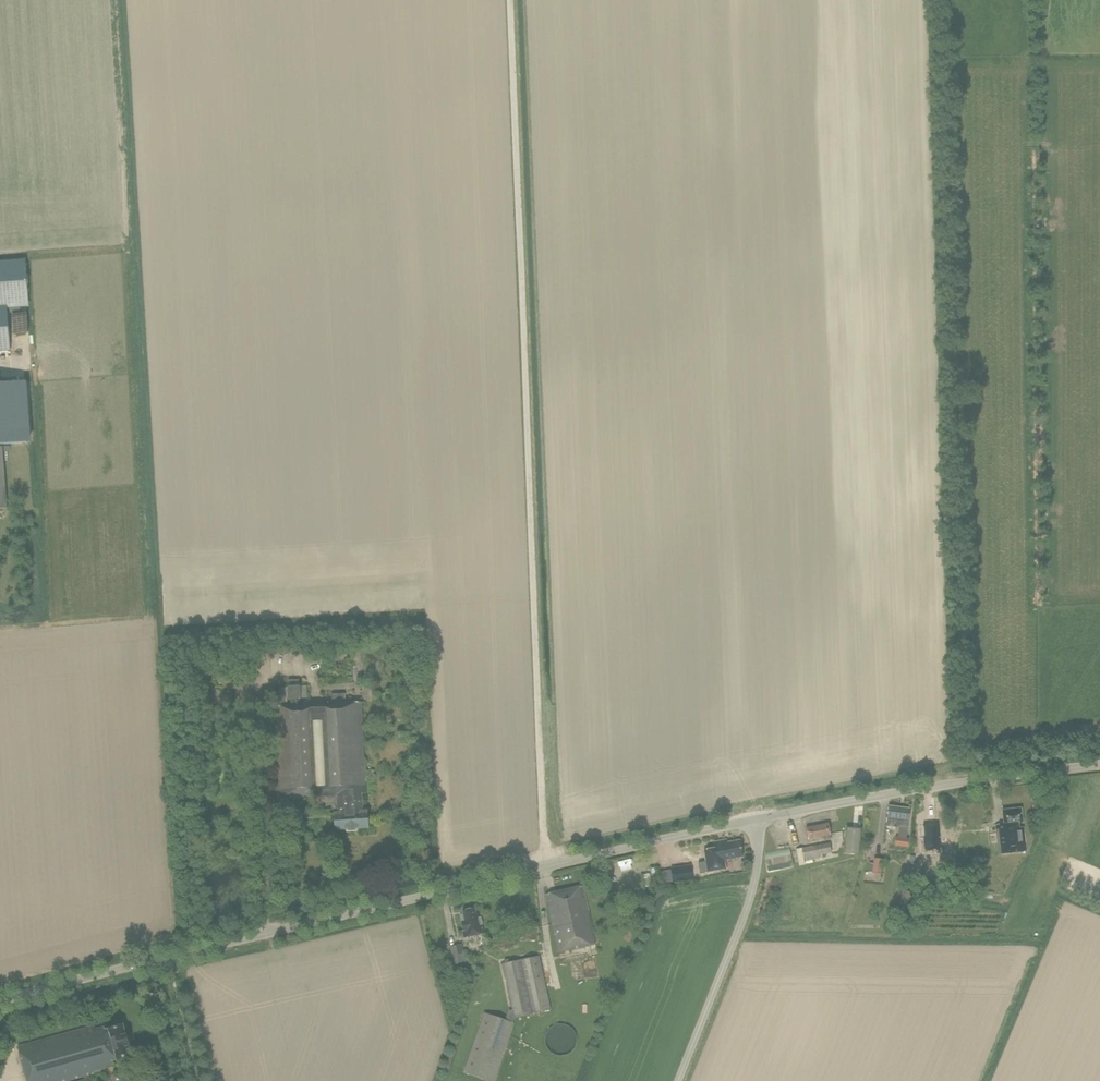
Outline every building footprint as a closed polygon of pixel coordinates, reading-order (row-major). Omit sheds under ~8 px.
[(0,261),(0,350),(11,350),(8,307),(29,306),(26,259),(0,261)] [(20,333),(20,341),(34,340),(33,331),(28,331),(28,332),(20,333)] [(27,442),(23,383),(0,385),(0,444),(27,442)] [(287,687),(287,699),(300,699),(299,686),(287,687)] [(337,703),(336,700),(345,699),(345,693),(331,694),(332,703),(275,705),(279,797),(336,795),(336,797),(338,797),(339,812),(336,812),(337,829),(347,828),(347,831),(358,830),(358,827),(368,827),(367,811),(364,811),(363,793),(367,793),(363,702),(337,703)] [(909,821),(910,808),(888,805),(886,825),(907,828),(908,821),(909,821)] [(1018,822),(1023,822),(1021,808),(1002,810),(1004,823),(995,824),(999,854),(1026,850),(1023,826),(1019,827),(1018,822)] [(831,838),(828,823),(806,827),(809,843),(831,838)] [(909,836),(896,835),(895,845),(907,846),(909,836)] [(725,859),(743,856),(740,840),(727,842),(726,839),(714,841),(715,848),(704,850),(706,861),(698,862),(700,873),(708,872),(726,868),(725,859)] [(830,842),(796,849),(798,861),(819,856),(819,855),(832,852),(830,842)] [(769,871),(793,866),(790,848),(765,853),(769,871)] [(882,859),(874,857),(872,872),(880,873),(882,859)] [(684,867),(686,881),(693,880),(691,866),(684,867)] [(673,882),(686,881),(684,867),(672,869),(673,882)] [(673,882),(672,869),(657,871),(659,885),(673,882)] [(545,894),(558,951),(561,951),(593,945),(596,944),(584,884),(556,890),(556,891),(545,894)] [(464,937),(484,932),(479,913),(476,913),(475,908),(462,911),(463,914),(460,915),(464,930),(463,930),(464,937)] [(466,961),(462,944),(450,946),(454,963),(466,961)] [(515,1017),(550,1009),(539,955),(503,963),(513,1008),(508,1009),(506,1018),(484,1012),(476,1037),(463,1071),(491,1080),(493,1080),(514,1022),(513,1022),(515,1017)] [(104,1026),(94,1029),(94,1025),(17,1046),(27,1080),(62,1080),(105,1069),(105,1066),(114,1063),(113,1060),(131,1055),(123,1025),(105,1030),(104,1026)]
